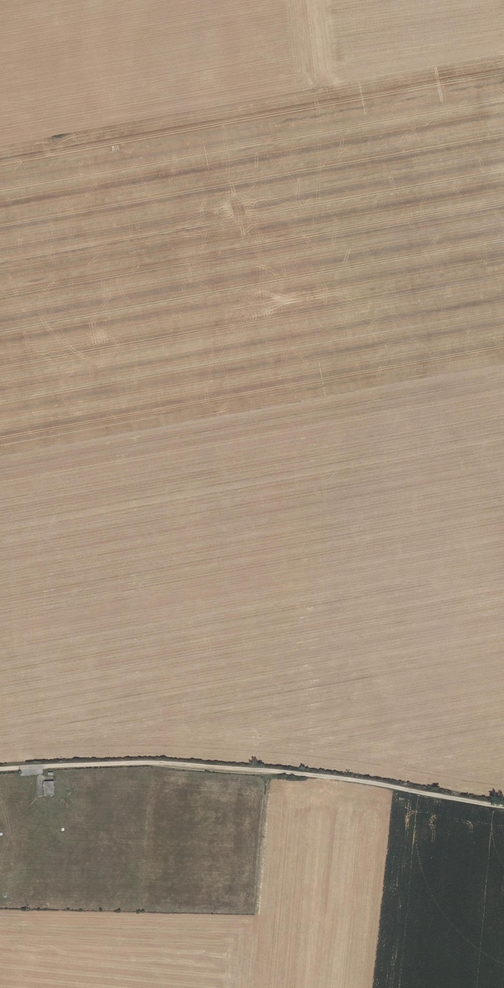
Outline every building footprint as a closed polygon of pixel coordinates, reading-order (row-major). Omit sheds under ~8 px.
[(53,782),(44,782),(44,795),(53,795),(53,782)]
